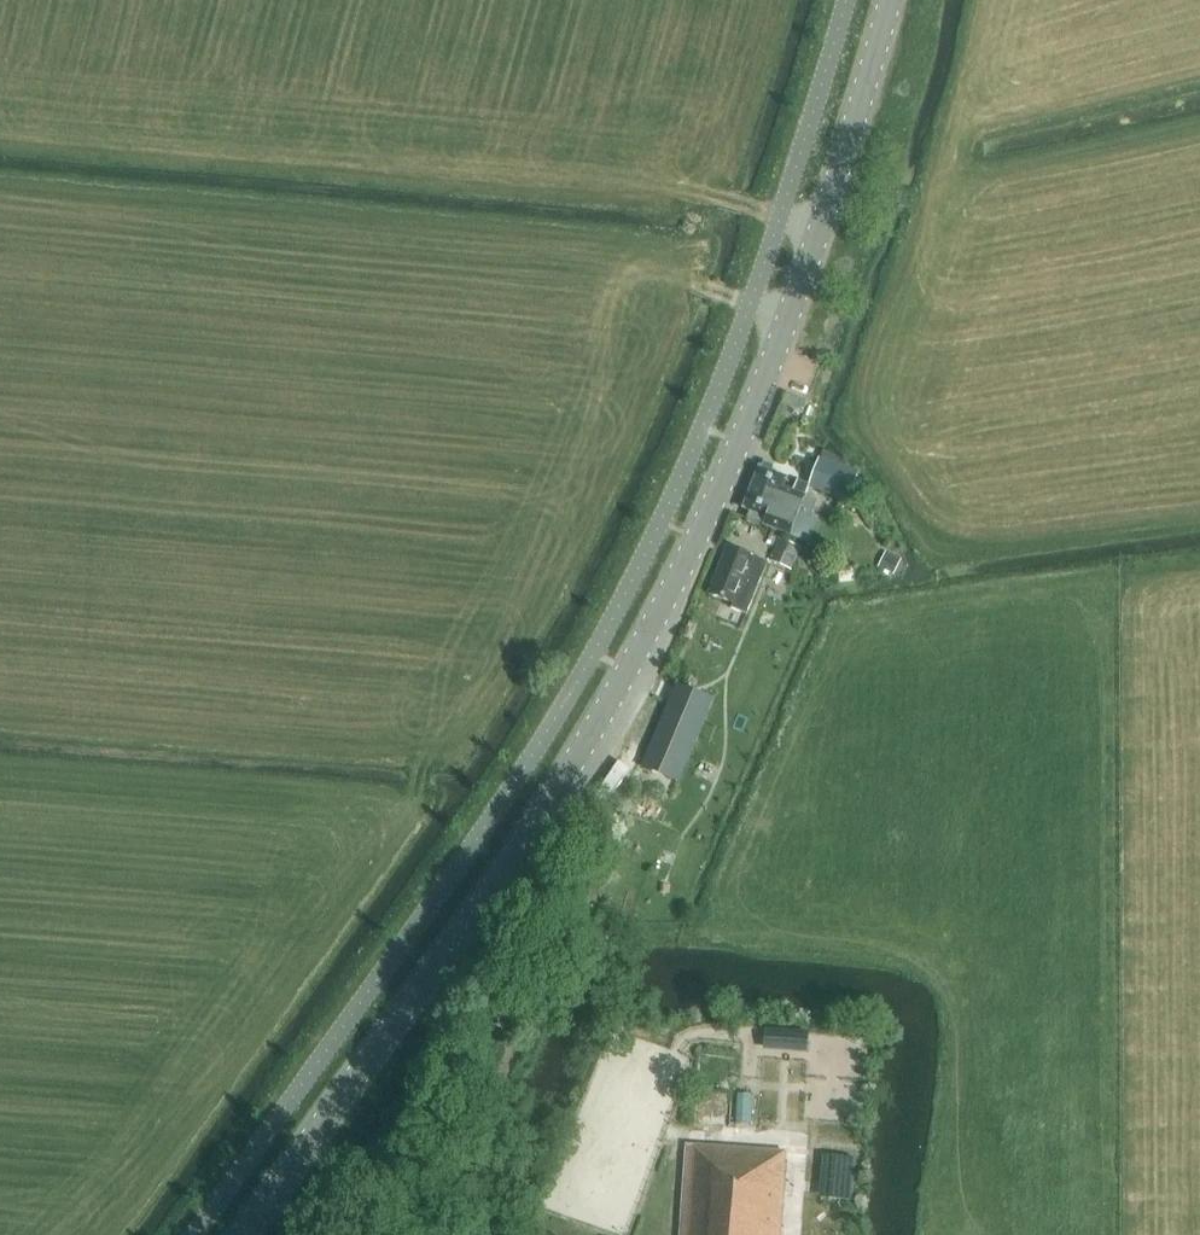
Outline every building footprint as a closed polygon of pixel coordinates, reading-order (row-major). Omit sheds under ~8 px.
[(853,472),(825,460),(813,489),(842,500),(853,472)] [(765,462),(760,468),(743,509),(748,511),(744,521),(758,527),(762,516),(768,519),(765,525),(790,535),(810,485),(798,480),(793,492),(783,488),(786,478),(773,473),(773,466),(765,462)] [(801,547),(778,538),(770,557),(771,558),(769,562),(791,571),(801,547)] [(769,563),(754,557),(729,546),(710,594),(734,604),(732,608),(748,615),(769,563)] [(885,551),(878,566),(888,571),(894,574),(901,560),(890,554),(885,551)] [(678,683),(642,767),(675,782),(712,698),(678,683)] [(810,1049),(810,1034),(770,1032),(769,1046),(810,1049)] [(786,1151),(687,1144),(680,1234),(780,1234),(786,1151)] [(825,1156),(823,1182),(832,1183),(831,1198),(850,1199),(854,1159),(825,1156)]
